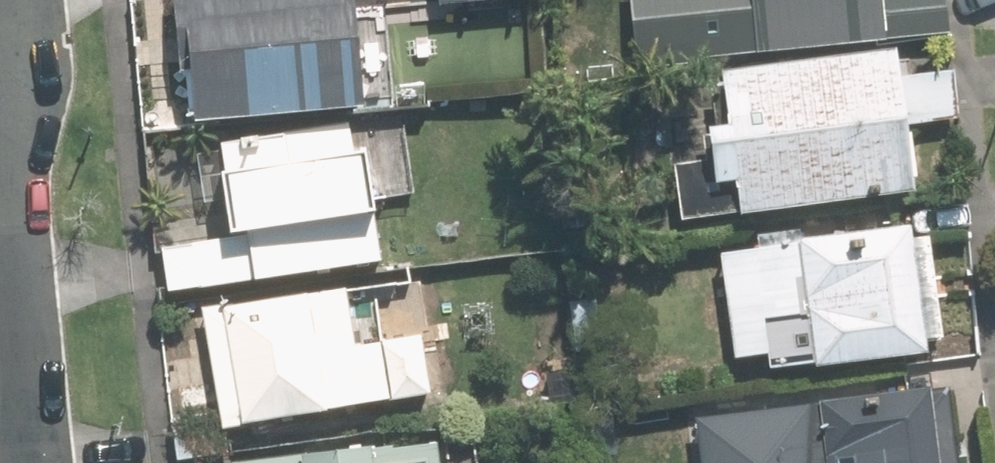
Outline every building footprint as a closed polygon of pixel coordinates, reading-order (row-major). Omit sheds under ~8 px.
[(186,117),(370,99),(361,0),(175,0),(186,117)] [(636,60),(891,37),(888,0),(631,0),(636,60)] [(744,209),(920,186),(902,44),(726,67),(733,120),(713,122),(720,180),(740,177),(744,209)] [(172,287),(387,257),(367,117),(223,137),(236,233),(166,243),(172,287)] [(773,370),(934,349),(917,222),(724,247),(738,355),(770,351),(773,370)] [(204,305),(225,426),(435,390),(425,329),(357,341),(347,281),(204,305)] [(696,411),(703,462),(963,462),(952,378),(696,411)] [(232,462),(444,462),(440,436),(232,462)]
